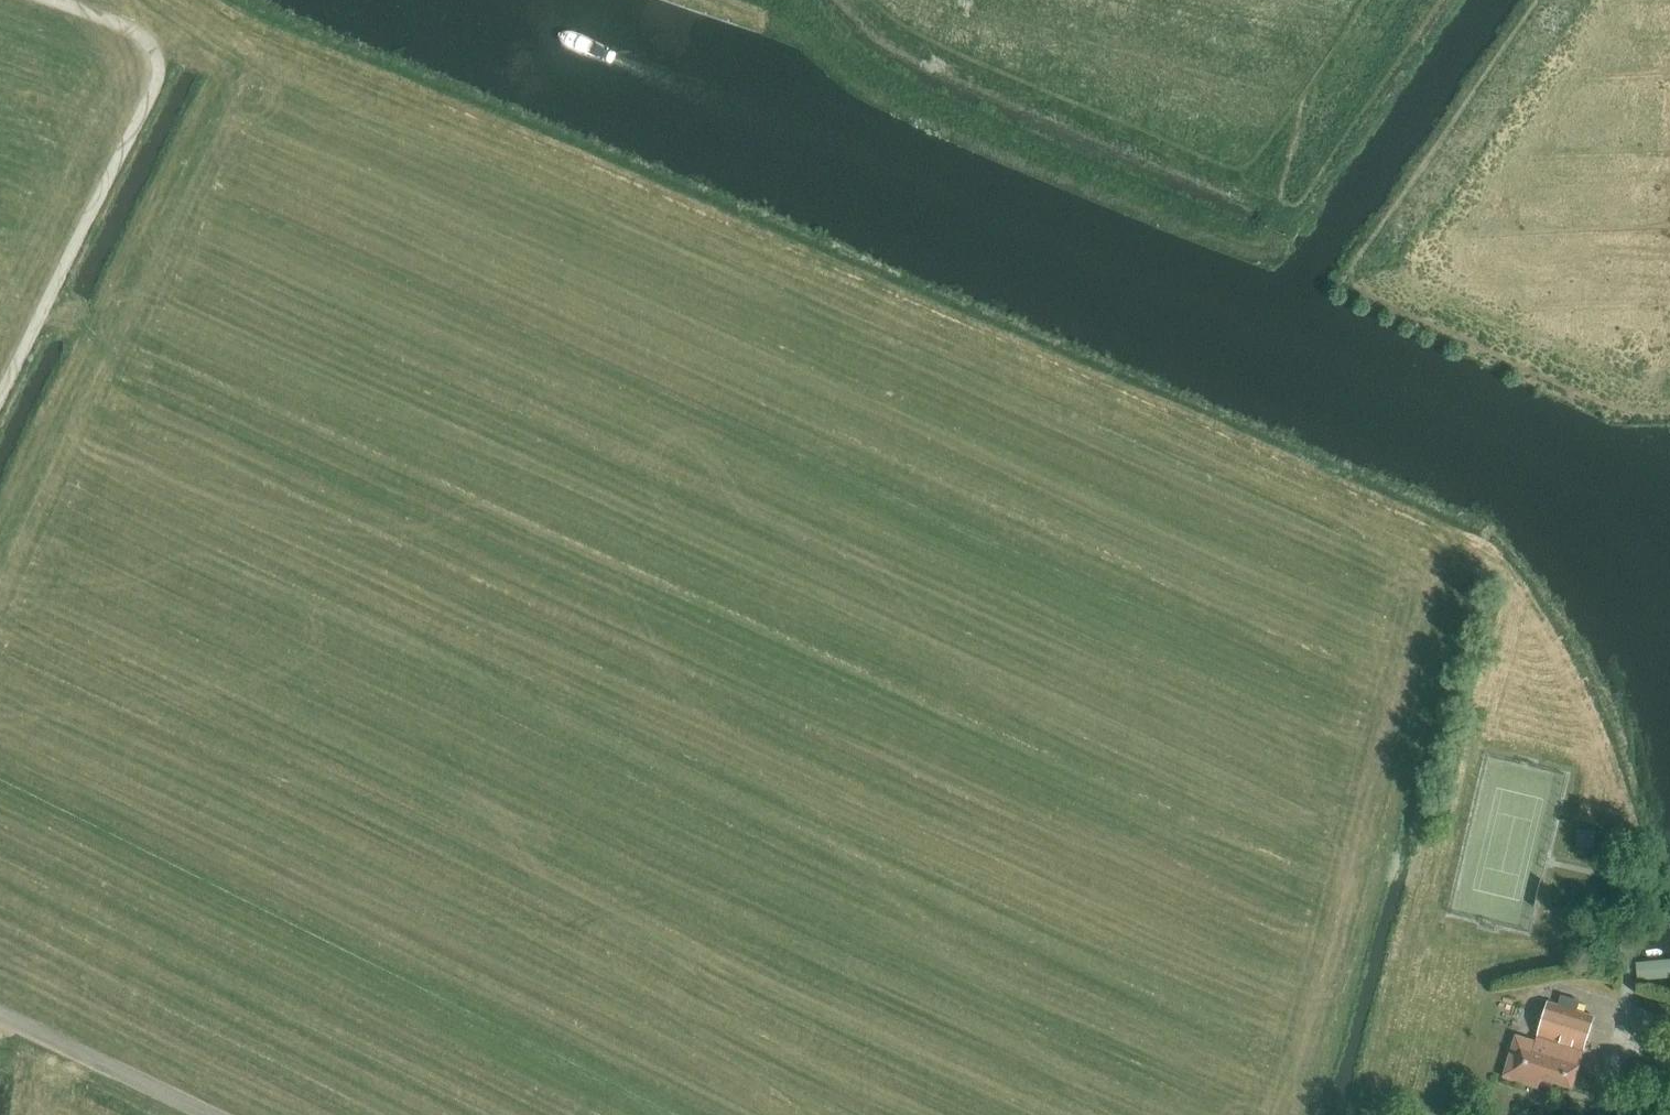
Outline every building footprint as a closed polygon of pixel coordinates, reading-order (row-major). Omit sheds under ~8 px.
[(1573,1088),(1594,1016),(1547,1002),(1535,1042),(1516,1036),(1503,1078),(1539,1088),(1541,1082),(1552,1086),(1553,1082),(1573,1088)]
